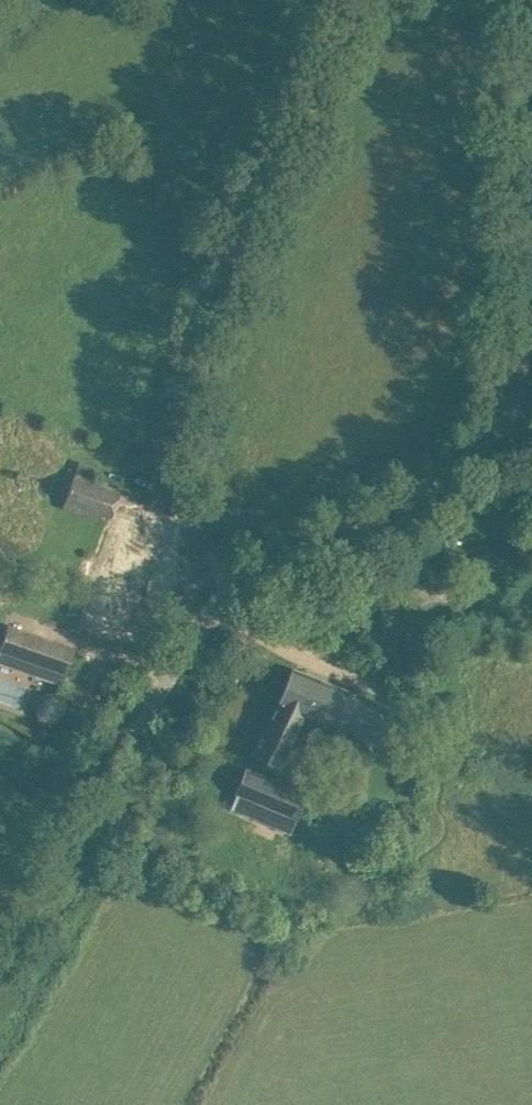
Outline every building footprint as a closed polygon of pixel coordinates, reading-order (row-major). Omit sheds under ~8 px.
[(81,505),(111,515),(119,492),(73,476),(63,505),(79,511),(81,505)] [(82,628),(122,642),(160,531),(120,517),(82,628)] [(66,673),(74,648),(7,625),(0,646),(0,650),(66,673)] [(399,710),(292,667),(252,754),(272,763),(280,766),(294,734),(338,752),(346,731),(384,747),(391,731),(399,710)] [(229,808),(290,833),(296,819),(306,795),(246,768),(236,792),(229,808)]
